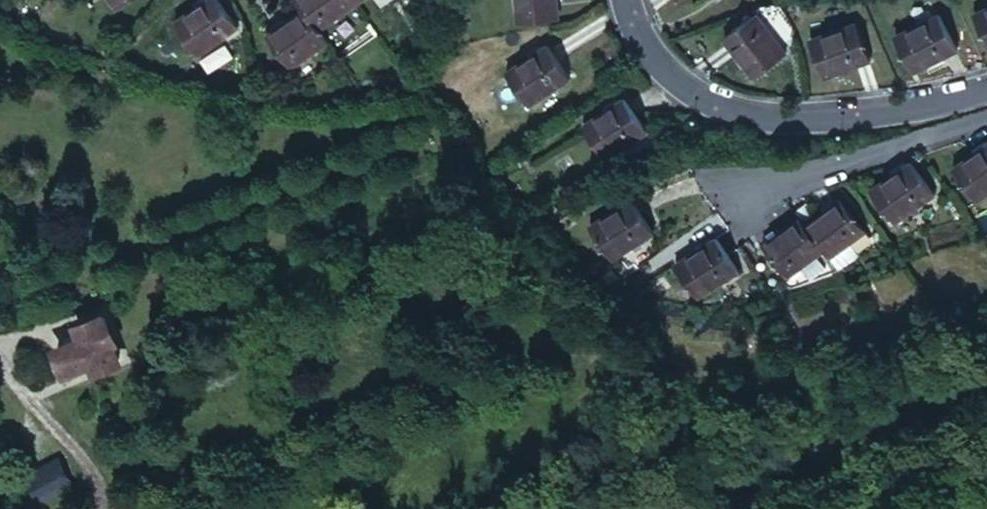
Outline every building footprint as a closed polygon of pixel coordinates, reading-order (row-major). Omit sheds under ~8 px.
[(159,0),(115,0),(136,32),(166,11),(159,0)] [(360,0),(334,0),(319,10),(341,41),(372,19),(360,0)] [(377,14),(397,0),(368,0),(377,14)] [(527,0),(497,0),(486,3),(501,49),(538,38),(527,0)] [(254,53),(234,20),(195,46),(215,77),(254,53)] [(971,32),(986,60),(986,22),(971,32)] [(343,60),(323,29),(289,53),(308,82),(343,60)] [(953,67),(938,36),(901,57),(917,87),(953,67)] [(777,79),(753,42),(726,61),(751,97),(777,79)] [(847,110),(883,85),(864,57),(827,82),(847,110)] [(515,106),(537,135),(575,107),(554,79),(515,106)] [(659,151),(638,124),(598,153),(620,182),(659,151)] [(973,203),(951,173),(914,199),(936,231),(973,203)] [(671,246),(647,214),(609,242),(634,274),(671,246)] [(903,245),(882,215),(847,242),(869,271),(903,245)] [(858,268),(836,236),(798,265),(820,297),(858,268)] [(772,287),(750,255),(711,283),(734,315),(772,287)] [(120,367),(109,336),(57,356),(66,382),(91,372),(93,379),(120,367)] [(11,475),(23,508),(73,492),(62,459),(11,475)]
